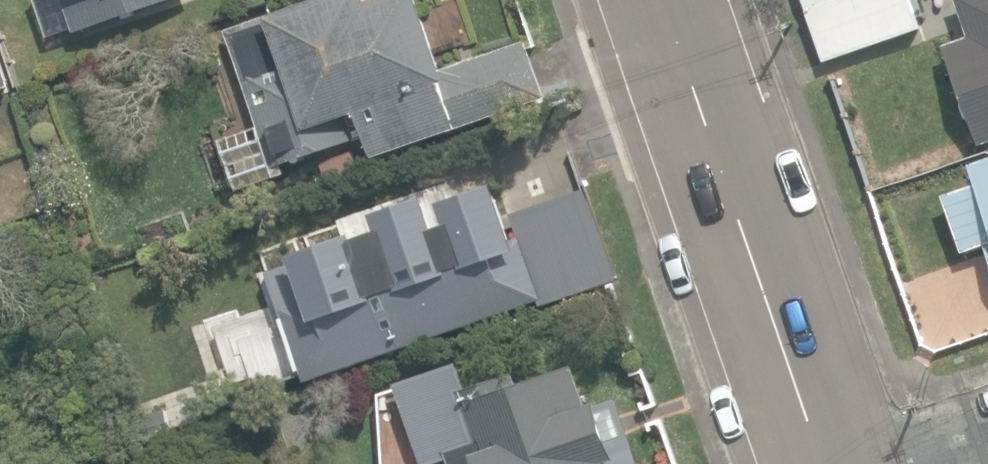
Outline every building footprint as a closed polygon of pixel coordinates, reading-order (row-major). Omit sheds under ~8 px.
[(48,35),(70,29),(73,32),(168,0),(36,0),(48,35)] [(260,16),(225,28),(273,168),(368,136),(375,156),(548,98),(529,42),(448,69),(424,0),(289,0),(258,10),(260,16)] [(921,29),(911,0),(804,0),(825,62),(921,29)] [(971,36),(946,45),(982,146),(987,144),(987,0),(958,0),(971,36)] [(12,85),(0,49),(0,89),(12,85)] [(277,188),(253,127),(218,140),(241,202),(277,188)] [(987,257),(987,157),(969,163),(976,183),(941,195),(961,253),(984,245),(987,257)] [(511,239),(492,184),(442,201),(443,205),(429,210),(424,197),(375,214),(378,223),(291,253),(306,298),(280,307),(305,380),(537,302),(538,306),(616,279),(585,189),(512,214),(520,236),(511,239)] [(461,463),(638,463),(626,429),(619,432),(606,393),(585,400),(571,362),(487,391),(483,381),(470,385),(461,358),(395,381),(424,463),(441,463),(459,458),(461,463)]
